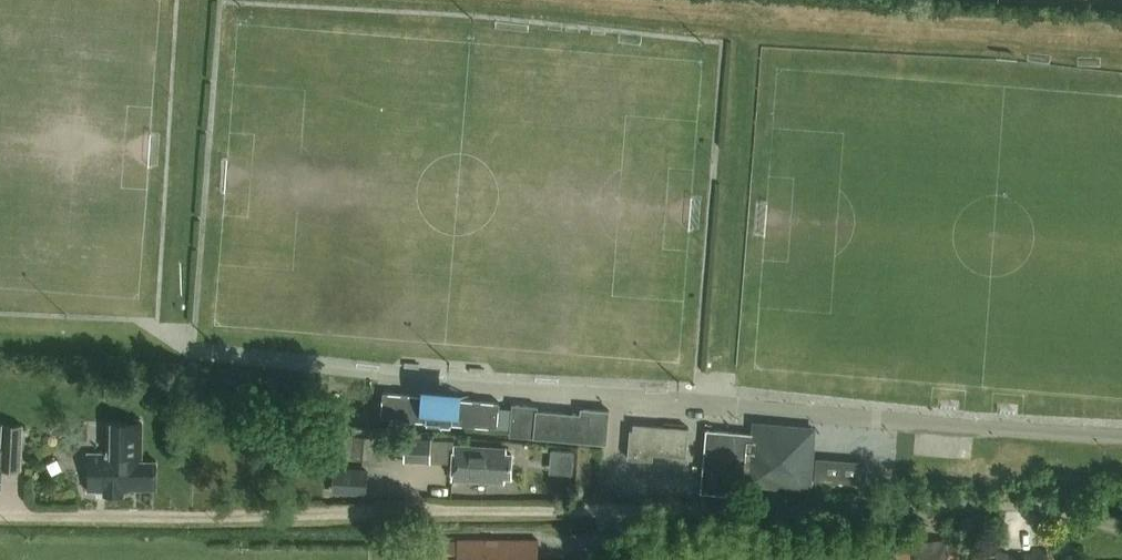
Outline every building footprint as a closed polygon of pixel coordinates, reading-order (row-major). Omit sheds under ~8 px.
[(383,407),(382,417),(427,421),(427,424),(450,426),(450,423),(498,427),(500,403),(384,393),(383,407)] [(538,406),(513,404),(510,436),(534,438),(534,435),(607,442),(610,411),(582,408),(582,414),(538,410),(538,406)] [(157,488),(157,461),(143,461),(143,422),(109,421),(109,454),(89,453),(88,490),(105,490),(105,495),(124,496),(124,490),(129,491),(129,488),(157,488)] [(24,423),(4,422),(2,447),(1,467),(22,468),(24,423)] [(706,429),(703,492),(735,493),(735,477),(753,477),(752,480),(810,482),(812,424),(755,422),(754,431),(706,429)] [(631,429),(628,457),(654,459),(654,453),(686,456),(688,428),(634,423),(633,430),(631,429)] [(372,436),(354,435),(353,458),(371,459),(372,436)] [(405,459),(450,462),(451,440),(406,437),(405,459)] [(505,475),(512,475),(513,456),(506,456),(507,448),(455,445),(452,479),(505,482),(505,475)] [(335,463),(333,488),(367,490),(368,465),(335,463)] [(539,540),(459,540),(459,541),(441,541),(441,559),(459,559),(539,559),(539,540)] [(947,543),(912,545),(913,559),(948,559),(947,543)] [(1046,549),(1036,550),(1036,554),(1009,556),(1003,553),(994,554),(994,559),(1047,559),(1046,549)]
